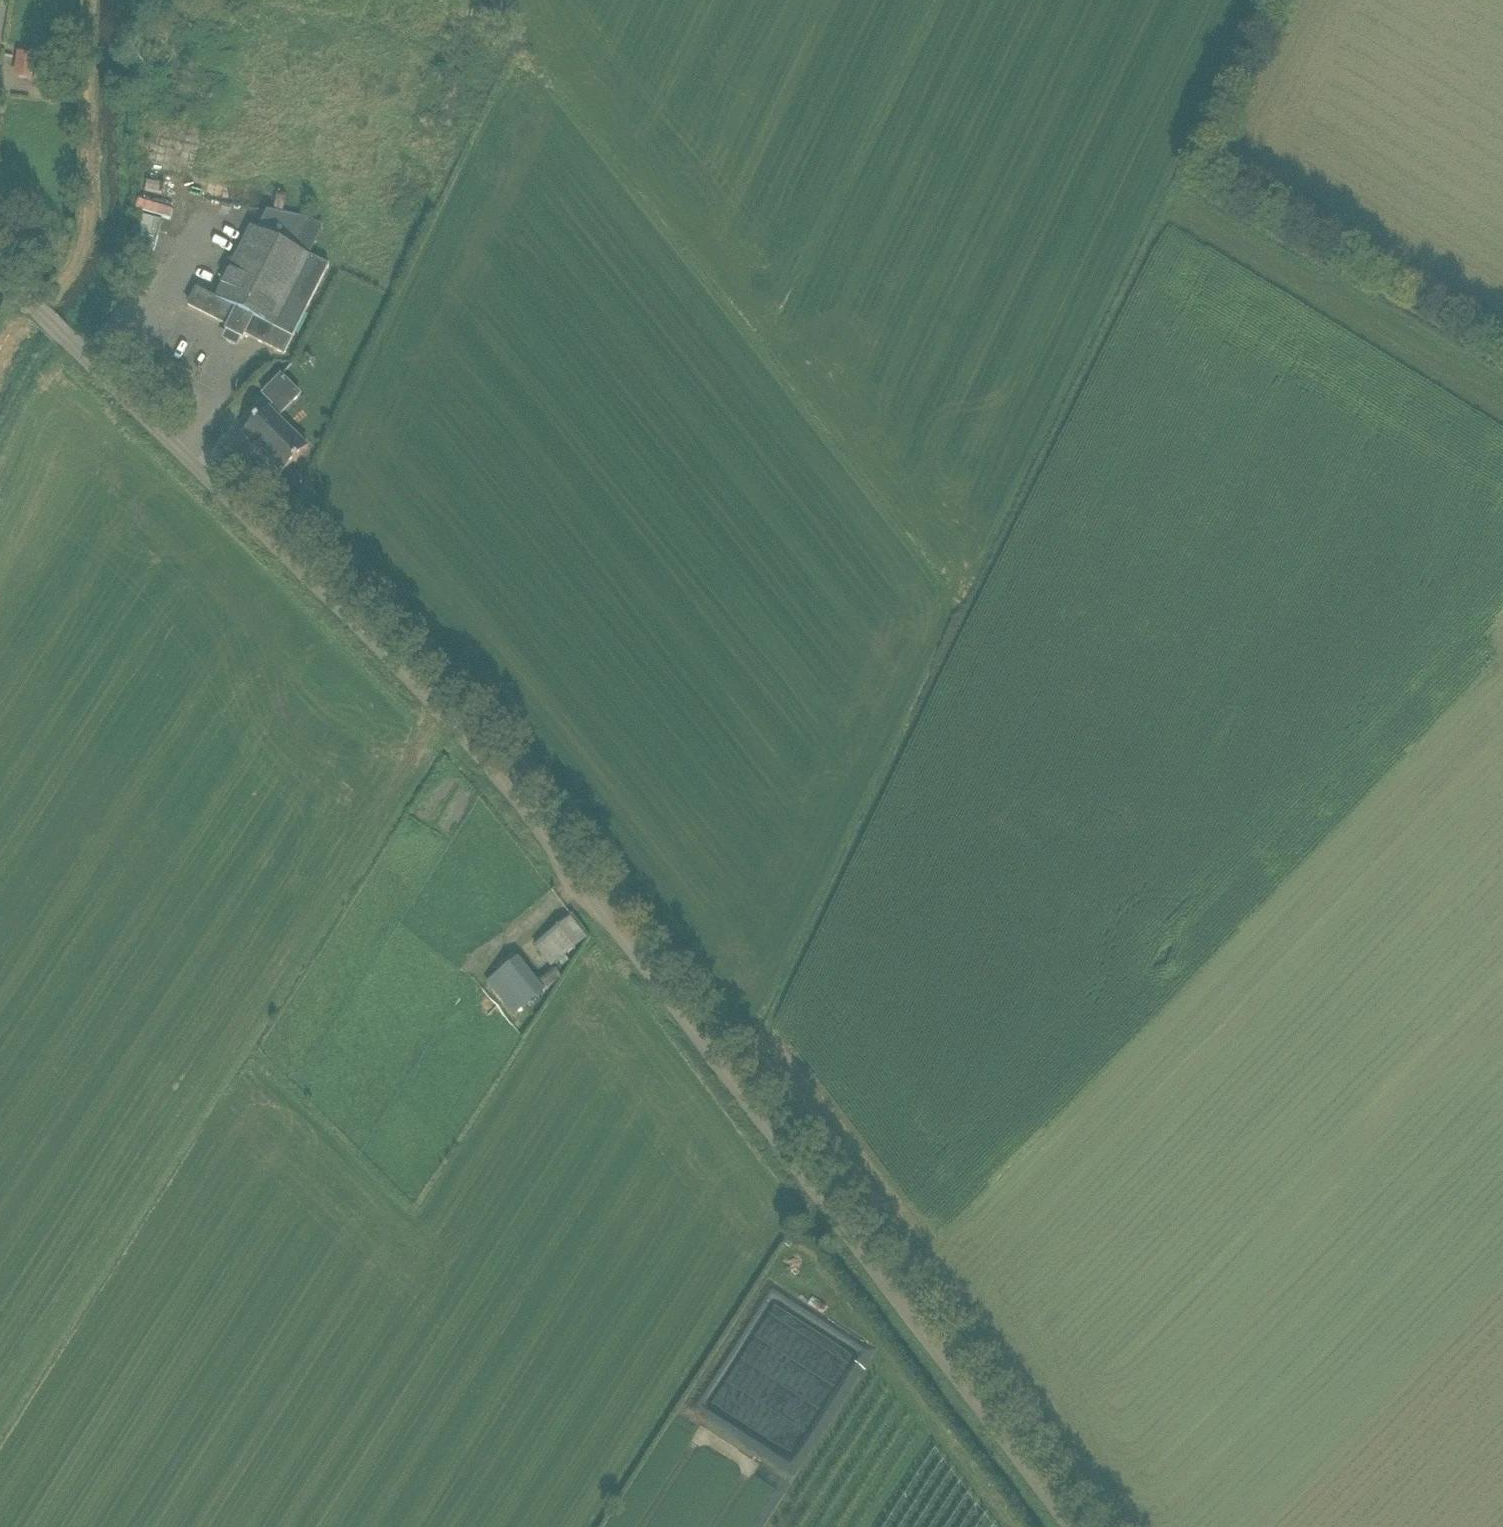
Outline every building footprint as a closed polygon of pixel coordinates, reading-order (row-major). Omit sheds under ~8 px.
[(36,57),(36,55),(18,52),(14,77),(32,80),(34,68),(41,69),(42,58),(36,57)] [(140,147),(137,168),(161,172),(164,151),(140,147)] [(293,248),(308,219),(268,211),(258,231),(251,227),(225,278),(225,281),(216,299),(196,289),(188,306),(227,326),(225,331),(243,340),(245,335),(284,354),(329,266),(293,248)] [(135,250),(153,255),(163,219),(145,214),(135,250)] [(268,407),(241,435),(250,444),(248,446),(260,458),(262,456),(282,475),(282,474),(300,492),(305,480),(291,467),(310,447),(279,418),(302,394),(281,374),(261,394),(273,405),(270,408),(268,407)] [(537,945),(552,964),(585,939),(570,920),(537,945)] [(519,1018),(550,988),(519,956),(489,986),(519,1018)]
